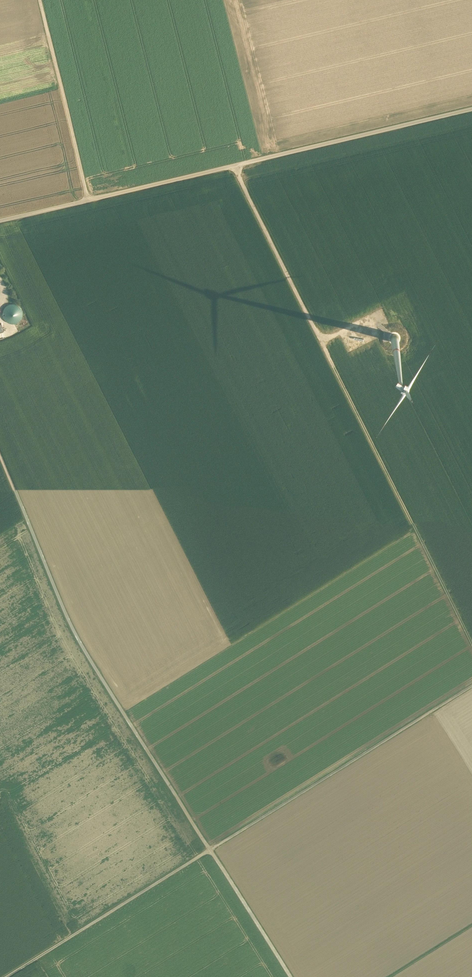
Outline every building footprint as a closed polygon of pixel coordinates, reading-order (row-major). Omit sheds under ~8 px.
[(16,304),(13,304),(11,304),(9,305),(7,306),(5,308),(4,310),(3,312),(3,314),(3,317),(4,319),(6,321),(8,322),(10,323),(12,323),(15,323),(17,323),(19,321),(21,320),(22,318),(23,315),(23,313),(22,311),(21,308),(20,307),(18,305),(16,304)]
